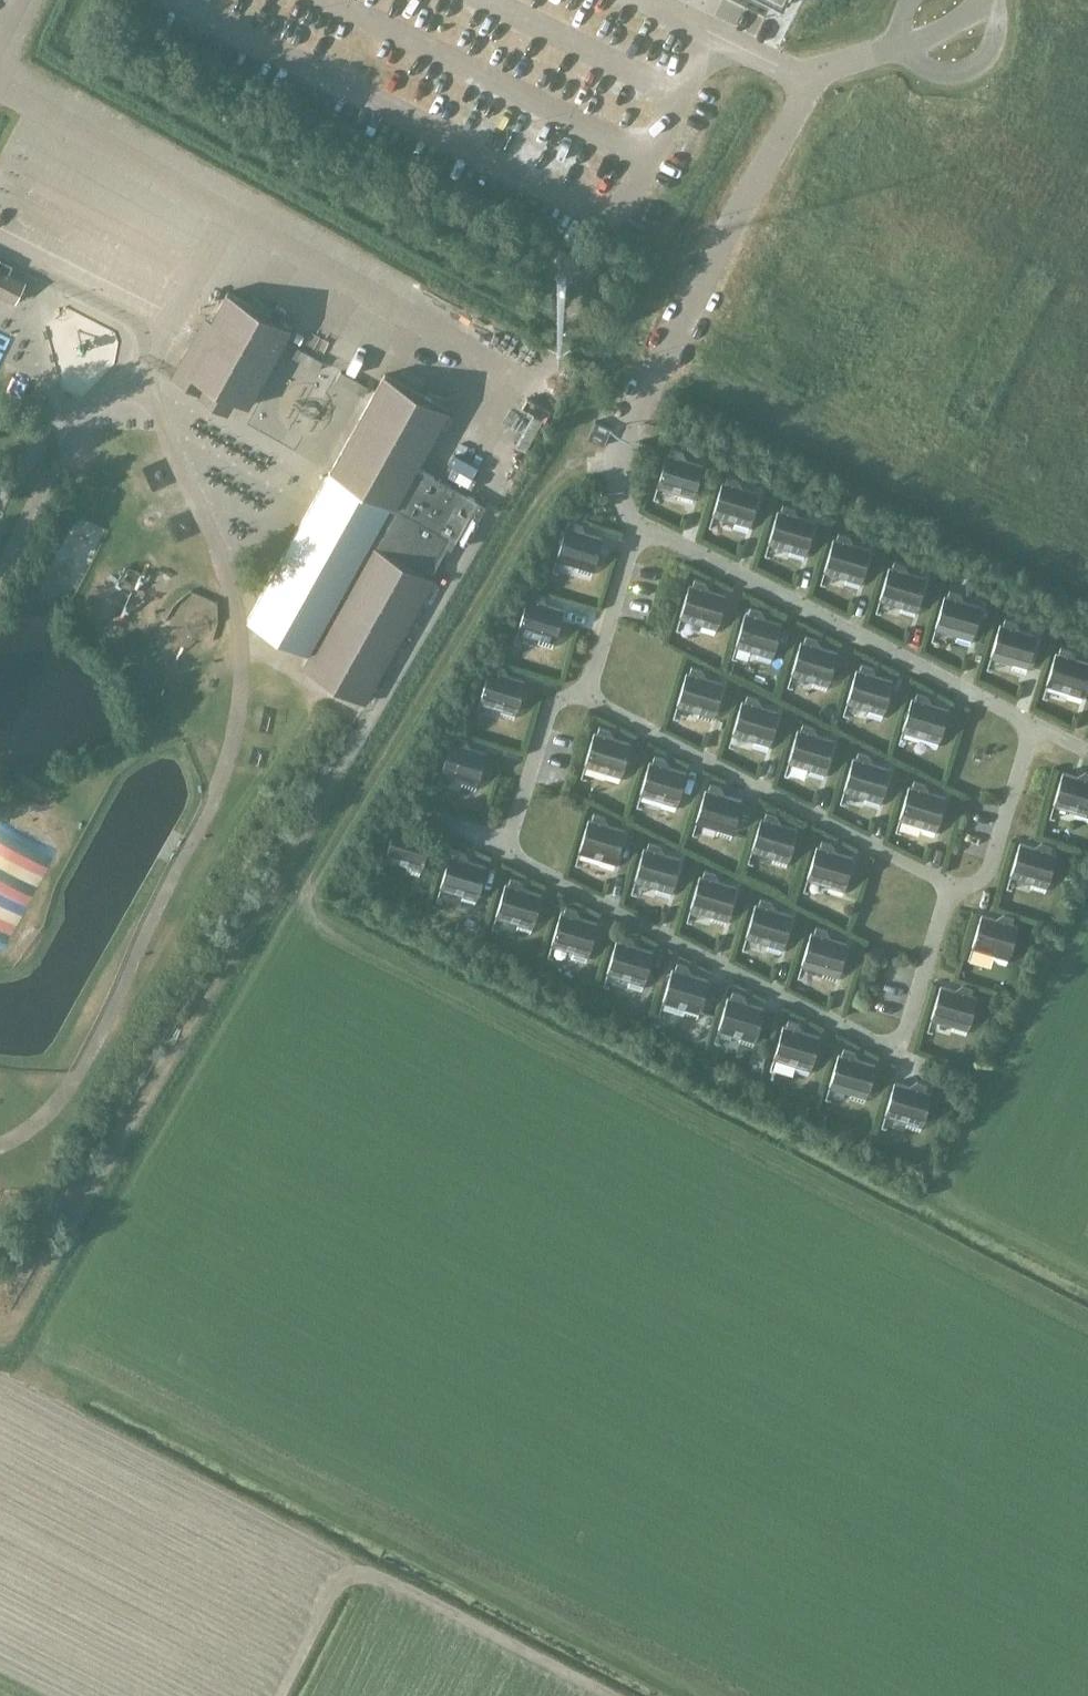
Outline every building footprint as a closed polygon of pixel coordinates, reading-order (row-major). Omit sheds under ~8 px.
[(559,251),(555,260),(553,263),(573,272),(579,261),(559,251)] [(25,281),(0,269),(0,294),(15,301),(25,281)] [(227,292),(183,370),(247,406),(291,327),(227,292)] [(485,505),(416,467),(448,410),(383,374),(247,619),(310,654),(302,669),(364,703),(433,578),(429,576),(446,547),(450,549),(469,514),(477,518),(485,505)] [(665,454),(656,485),(657,485),(658,483),(680,489),(677,498),(690,502),(702,464),(679,457),(681,450),(671,447),(668,454),(665,454)] [(746,531),(748,524),(757,493),(734,486),(736,478),(726,475),(724,483),(721,482),(712,513),(713,514),(713,511),(735,518),(732,527),(746,531)] [(801,559),(803,552),(813,521),(789,514),(792,506),(781,503),(779,511),(776,510),(767,542),(768,542),(769,540),(790,546),(788,555),(801,559)] [(565,526),(555,558),(556,558),(557,556),(578,562),(576,571),(589,575),(601,537),(578,530),(580,523),(570,520),(567,527),(565,526)] [(857,588),(859,581),(868,550),(845,543),(847,535),(837,532),(834,540),(832,539),(822,570),(824,571),(824,568),(846,575),(843,584),(857,588)] [(913,616),(915,609),(924,578),(901,571),(904,563),(893,560),(891,568),(888,567),(879,599),(880,599),(881,597),(902,603),(900,612),(913,616)] [(702,621),(700,630),(713,634),(725,596),(702,589),(704,581),(693,578),(691,585),(688,585),(679,616),(680,616),(681,614),(702,621)] [(955,640),(964,643),(968,644),(970,638),(971,638),(980,606),(957,600),(959,592),(949,589),(946,596),(943,596),(934,627),(935,627),(936,625),(958,631),(955,640)] [(526,598),(517,630),(518,630),(518,628),(540,634),(537,643),(551,647),(562,609),(539,602),(541,595),(531,591),(529,599),(526,598)] [(758,649),(755,658),(769,662),(771,655),(780,624),(757,617),(760,609),(749,606),(747,614),(744,613),(735,644),(736,645),(737,642),(758,649)] [(990,655),(990,656),(991,656),(991,654),(1013,660),(1010,669),(1024,673),(1026,666),(1035,635),(1012,628),(1014,620),(1004,617),(1002,625),(999,624),(990,655)] [(814,677),(811,686),(825,690),(827,684),(836,652),(813,645),(815,638),(805,634),(803,642),(800,641),(790,673),(792,673),(792,671),(814,677)] [(1082,694),(1082,695),(1087,674),(1087,662),(1068,656),(1070,649),(1060,645),(1057,653),(1055,652),(1045,684),(1047,684),(1047,682),(1069,688),(1066,697),(1080,701),(1082,694)] [(487,670),(478,702),(479,702),(480,700),(501,706),(499,715),(512,719),(524,681),(501,674),(503,666),(492,663),(490,671),(487,670)] [(869,706),(867,715),(880,719),(882,712),(892,681),(869,674),(871,666),(860,663),(858,671),(855,670),(846,701),(847,702),(848,699),(869,706)] [(710,721),(712,715),(721,683),(697,677),(700,669),(689,666),(687,674),(684,673),(675,704),(677,705),(677,703),(699,709),(696,718),(710,721)] [(925,734),(922,743),(935,747),(938,740),(947,709),(924,702),(926,694),(916,691),(913,699),(911,698),(901,729),(903,730),(903,728),(925,734)] [(765,750),(767,743),(768,743),(776,711),(753,705),(755,697),(745,694),(743,702),(740,701),(731,733),(732,733),(733,731),(754,737),(752,746),(765,750)] [(821,778),(823,772),(832,740),(809,734),(811,726),(800,723),(798,731),(796,730),(787,761),(788,762),(789,760),(810,766),(808,775),(821,778)] [(607,768),(604,777),(618,781),(629,743),(606,736),(608,728),(598,725),(596,733),(593,732),(584,763),(585,764),(585,762),(607,768)] [(449,742),(439,773),(440,773),(441,771),(463,778),(460,787),(473,791),(485,753),(462,746),(464,738),(454,735),(452,743),(449,742)] [(877,807),(879,800),(888,769),(864,762),(867,755),(856,752),(854,759),(851,759),(842,790),(843,790),(844,788),(866,794),(863,803),(877,807)] [(648,761),(639,793),(640,793),(641,791),(662,797),(660,806),(673,810),(685,772),(662,765),(664,757),(653,754),(651,762),(648,761)] [(1053,804),(1054,802),(1075,809),(1073,818),(1086,822),(1087,816),(1087,772),(1084,771),(1081,779),(1061,773),(1052,804),(1053,804)] [(933,835),(935,828),(944,797),(920,790),(922,783),(912,780),(910,788),(907,787),(898,818),(899,819),(900,816),(922,822),(919,831),(933,835)] [(704,789),(695,821),(696,821),(697,819),(718,825),(716,834),(729,838),(741,800),(718,793),(720,786),(709,782),(707,790),(704,789)] [(760,818),(750,849),(752,850),(752,847),(774,854),(771,863),(784,867),(796,829),(773,822),(775,814),(765,811),(763,819),(760,818)] [(587,819),(578,850),(579,851),(580,849),(601,855),(599,864),(612,868),(624,830),(600,823),(603,815),(592,812),(590,820),(587,819)] [(407,863),(404,872),(418,876),(420,869),(429,838),(406,831),(408,823),(398,820),(395,828),(393,827),(383,858),(385,859),(385,856),(407,863)] [(815,846),(806,877),(807,878),(808,875),(829,882),(827,891),(840,895),(852,857),(829,850),(831,842),(821,839),(818,847),(815,846)] [(643,848),(634,879),(635,879),(635,877),(657,883),(654,893),(668,896),(679,858),(656,852),(658,844),(648,841),(645,848),(643,848)] [(1009,874),(1010,874),(1010,875),(1011,872),(1032,879),(1030,888),(1043,892),(1045,885),(1055,854),(1049,852),(1051,844),(1041,841),(1038,849),(1018,843),(1009,874)] [(448,855),(439,887),(440,887),(441,885),(462,891),(460,900),(473,904),(485,866),(462,859),(464,852),(453,848),(451,856),(448,855)] [(698,876),(689,907),(690,908),(691,905),(713,912),(710,921),(723,925),(735,887),(712,880),(714,872),(704,869),(701,877),(698,876)] [(504,884),(495,915),(496,915),(497,913),(518,920),(515,929),(529,933),(540,895),(517,888),(520,880),(509,877),(507,884),(504,884)] [(754,904),(745,935),(746,936),(747,934),(768,940),(765,949),(779,953),(791,915),(768,908),(770,900),(759,897),(757,905),(754,904)] [(560,912),(550,943),(552,944),(552,942),(574,948),(571,957),(584,961),(596,923),(573,916),(575,908),(565,905),(562,913),(560,912)] [(971,946),(972,947),(973,944),(994,951),(991,960),(1005,964),(1007,957),(1016,926),(1010,924),(1013,916),(1002,913),(1000,921),(980,915),(971,946)] [(810,933),(800,964),(802,964),(802,962),(824,968),(821,977),(835,981),(846,943),(823,936),(825,929),(815,926),(812,933),(810,933)] [(615,941),(606,972),(607,972),(608,970),(629,976),(627,985),(640,989),(652,951),(628,944),(631,937),(620,934),(618,941),(615,941)] [(685,1005),(682,1014),(696,1018),(707,980),(684,973),(687,965),(676,962),(674,969),(671,969),(662,1000),(663,1000),(663,998),(685,1005)] [(953,1022),(951,1031),(964,1035),(966,1028),(976,997),(970,995),(972,987),(961,984),(959,992),(939,986),(930,1017),(931,1018),(932,1015),(953,1022)] [(726,997),(717,1029),(718,1029),(719,1027),(740,1033),(738,1042),(751,1046),(763,1008),(740,1001),(742,993),(731,990),(729,998),(726,997)] [(796,1062),(793,1071),(807,1075),(818,1036),(795,1030),(797,1022),(787,1019),(785,1027),(782,1026),(773,1057),(774,1057),(774,1055),(796,1062)] [(836,1059),(828,1085),(829,1086),(830,1083),(851,1090),(849,1099),(867,1104),(878,1066),(851,1058),(853,1050),(835,1045),(831,1057),(836,1059)] [(893,1082),(884,1113),(885,1114),(886,1112),(907,1118),(905,1127),(918,1131),(930,1093),(924,1091),(926,1084),(916,1080),(913,1088),(893,1082)]
